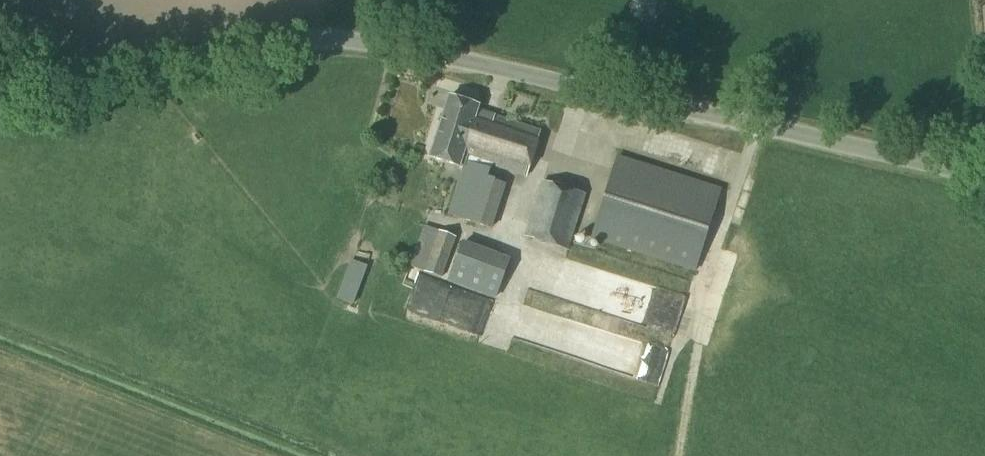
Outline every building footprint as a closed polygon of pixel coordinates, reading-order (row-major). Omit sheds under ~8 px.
[(465,158),(489,166),(523,177),(538,131),(476,112),(477,107),(447,98),(428,159),(461,169),(465,158)] [(485,180),(489,166),(465,158),(461,169),(447,215),(489,229),(494,215),(490,214),(500,185),(485,180)] [(694,273),(720,190),(617,158),(591,240),(694,273)] [(568,249),(584,195),(542,183),(525,236),(568,249)] [(442,278),(456,239),(423,227),(409,267),(442,278)] [(352,305),(366,267),(350,261),(336,299),(352,305)] [(435,285),(430,303),(438,305),(436,313),(485,326),(484,329),(494,331),(501,302),(435,285)]
